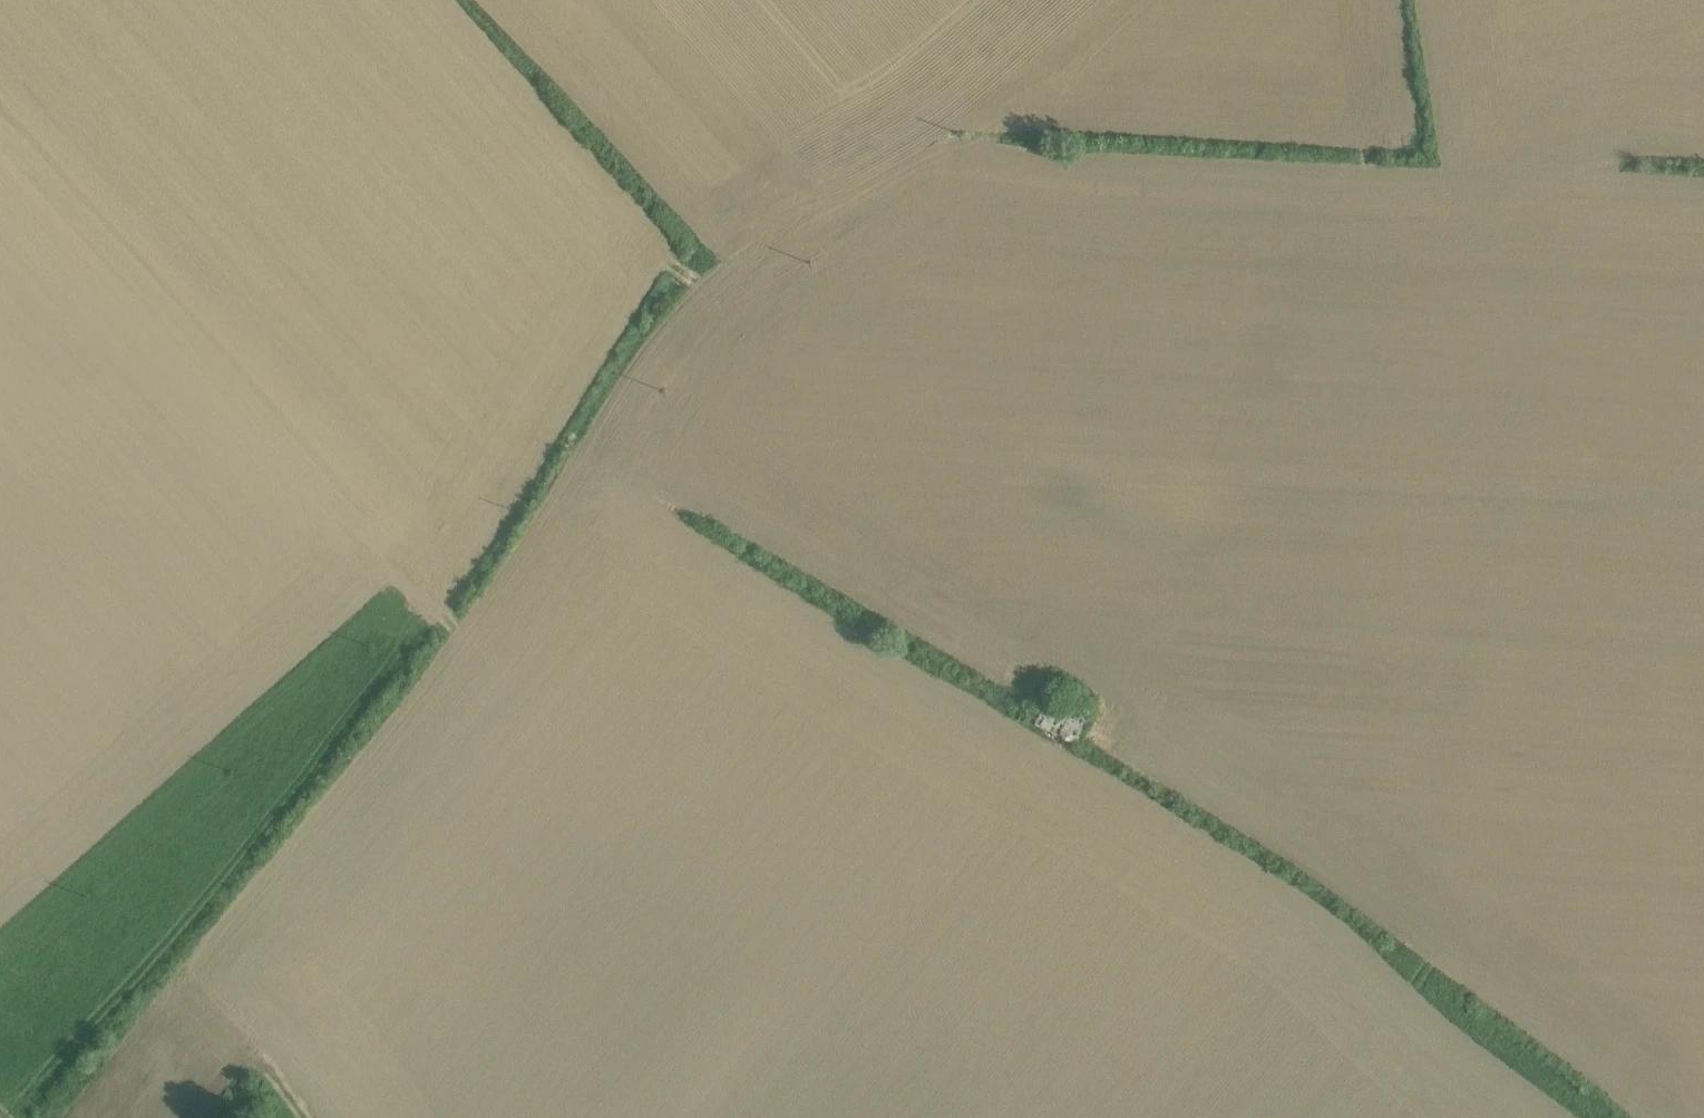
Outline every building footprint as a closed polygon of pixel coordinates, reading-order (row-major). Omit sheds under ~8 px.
[(1089,719),(1048,695),(1035,718),(1075,742),(1089,719)]
